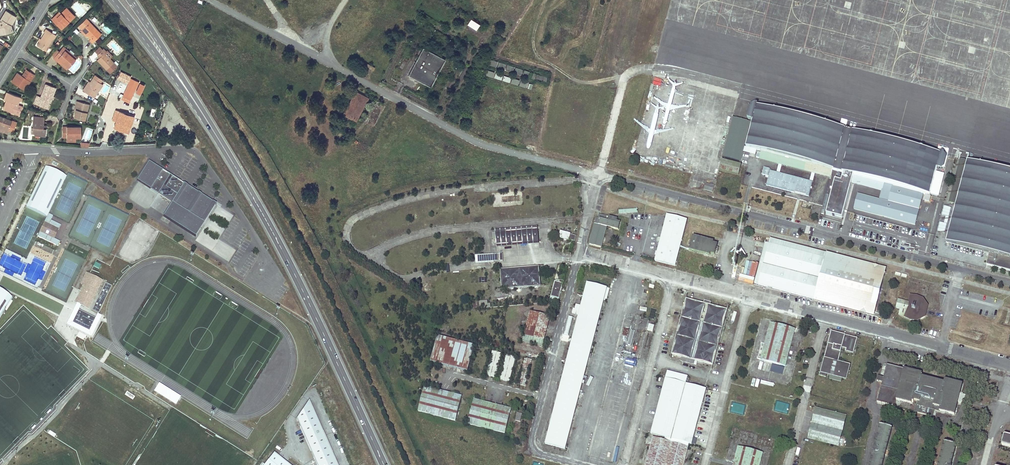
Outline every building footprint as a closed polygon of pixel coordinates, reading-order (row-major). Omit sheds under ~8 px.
[(63,26),(74,16),(66,7),(60,13),(56,17),(54,15),(50,19),(58,27),(61,23),(63,26)] [(6,11),(0,20),(0,30),(1,30),(2,35),(12,33),(11,25),(16,17),(6,11)] [(470,18),(467,24),(476,30),(480,23),(470,18)] [(100,34),(89,21),(81,29),(86,34),(90,38),(88,39),(91,42),(100,34)] [(38,41),(36,45),(45,50),(55,34),(45,28),(42,32),(44,32),(40,38),(38,41)] [(68,51),(62,46),(57,51),(53,56),(52,57),(57,61),(59,58),(68,66),(74,59),(70,55),(73,52),(69,49),(68,51)] [(96,59),(109,72),(113,68),(113,66),(111,63),(112,61),(109,57),(112,55),(106,49),(105,51),(102,48),(97,53),(100,56),(97,58),(96,59)] [(430,87),(445,59),(423,48),(408,75),(430,87)] [(68,66),(59,58),(57,61),(66,69),(68,66)] [(24,77),(29,71),(24,68),(20,75),(24,77)] [(20,75),(16,72),(10,81),(24,90),(34,74),(29,71),(24,77),(20,75)] [(93,97),(102,83),(92,77),(89,81),(86,87),(84,86),(82,89),(93,97)] [(129,103),(139,82),(130,78),(120,99),(129,103)] [(51,95),(55,86),(45,83),(40,96),(36,95),(33,103),(37,104),(37,103),(48,106),(49,106),(50,103),(49,103),(50,98),(51,95)] [(4,109),(14,113),(18,114),(22,105),(17,104),(20,96),(7,91),(4,99),(6,100),(7,100),(6,105),(4,109)] [(356,121),(368,98),(355,91),(343,114),(356,121)] [(83,119),(88,103),(76,100),(74,105),(76,105),(74,111),(73,116),(83,119)] [(837,171),(848,130),(756,106),(756,103),(755,103),(752,105),(749,106),(747,117),(748,119),(752,120),(745,147),(762,151),(837,171)] [(116,110),(112,120),(116,121),(114,124),(116,125),(115,127),(128,131),(134,117),(116,110)] [(16,122),(0,116),(0,127),(4,129),(3,130),(2,131),(6,133),(8,129),(8,127),(13,129),(16,122)] [(43,124),(43,117),(33,116),(31,126),(30,126),(30,132),(33,132),(35,134),(38,135),(40,134),(40,132),(45,132),(45,127),(42,127),(43,124)] [(750,122),(733,118),(723,157),(740,162),(750,122)] [(69,126),(61,126),(61,136),(66,136),(76,136),(80,136),(80,125),(72,125),(72,124),(69,124),(69,126)] [(116,125),(114,124),(113,127),(128,133),(128,131),(115,127),(116,125)] [(848,130),(837,171),(884,183),(930,195),(940,154),(848,130)] [(837,171),(762,151),(761,153),(758,152),(756,157),(830,176),(831,173),(836,175),(837,171)] [(741,164),(722,160),(719,170),(739,175),(741,164)] [(148,161),(136,180),(158,194),(159,191),(173,200),(171,202),(163,216),(195,236),(216,204),(148,161)] [(967,161),(946,241),(990,253),(987,264),(1009,271),(1009,172),(967,161)] [(26,207),(46,217),(47,215),(48,213),(66,177),(45,167),(26,207)] [(813,181),(770,170),(766,185),(793,192),(809,196),(813,181)] [(837,171),(836,175),(843,176),(842,179),(852,182),(882,190),(884,183),(837,171)] [(834,184),(825,218),(841,223),(852,182),(842,179),(840,186),(834,184)] [(705,183),(704,190),(713,192),(714,184),(705,183)] [(915,225),(923,195),(892,187),(888,202),(858,194),(854,209),(915,225)] [(159,191),(158,194),(171,202),(173,200),(159,191)] [(946,233),(951,207),(943,206),(942,215),(945,216),(944,223),(939,222),(937,231),(946,233)] [(601,247),(606,227),(619,230),(621,222),(617,221),(618,219),(610,217),(609,221),(606,220),(607,216),(599,214),(598,218),(596,218),(589,245),(601,247)] [(44,223),(37,236),(57,246),(59,241),(52,237),(56,228),(58,229),(60,225),(50,220),(51,218),(47,215),(46,217),(43,222),(44,223)] [(687,220),(667,215),(661,238),(660,238),(658,238),(657,240),(659,241),(660,242),(655,259),(655,261),(675,266),(687,220)] [(538,229),(493,233),(493,238),(496,238),(496,245),(539,242),(538,229)] [(563,233),(561,232),(560,237),(562,237),(563,239),(565,241),(567,241),(570,240),(574,241),(576,236),(571,235),(570,233),(568,232),(566,232),(564,232),(563,233)] [(714,242),(693,236),(690,250),(710,255),(710,253),(715,254),(717,244),(713,243),(714,242)] [(884,274),(769,244),(759,285),(814,299),(874,315),(875,310),(884,274)] [(540,286),(539,267),(501,270),(502,289),(540,286)] [(102,280),(86,272),(81,284),(84,285),(75,303),(77,303),(80,305),(88,309),(102,280)] [(558,302),(564,281),(560,280),(560,281),(556,280),(556,281),(555,281),(549,303),(558,302)] [(112,286),(105,282),(91,310),(97,313),(98,314),(112,286)] [(607,288),(587,283),(545,444),(565,449),(607,288)] [(11,297),(0,290),(0,315),(11,297)] [(927,308),(928,305),(923,299),(917,296),(910,295),(909,302),(898,300),(896,308),(901,309),(899,315),(910,320),(918,321),(925,317),(926,315),(927,308)] [(703,304),(686,299),(672,354),(682,356),(681,361),(694,364),(695,360),(713,365),(727,310),(710,305),(711,302),(704,300),(703,304)] [(101,315),(98,314),(97,313),(95,318),(96,318),(89,331),(71,322),(78,309),(80,305),(77,303),(74,309),(68,321),(56,321),(91,337),(101,315)] [(78,309),(71,322),(89,331),(96,318),(95,318),(78,309)] [(543,346),(550,317),(530,312),(523,341),(543,346)] [(795,329),(770,323),(761,360),(785,366),(795,329)] [(850,365),(838,362),(842,347),(846,349),(846,351),(853,353),(857,338),(831,332),(820,376),(826,377),(827,374),(830,375),(829,379),(841,382),(842,378),(846,379),(850,365)] [(468,372),(475,346),(438,336),(431,362),(468,372)] [(497,379),(503,354),(491,351),(485,376),(497,379)] [(511,382),(517,358),(505,355),(499,379),(511,382)] [(529,372),(532,360),(525,358),(521,370),(529,372)] [(962,394),(963,393),(960,392),(962,384),(945,380),(944,383),(921,377),(922,374),(887,364),(877,402),(894,406),(896,399),(913,404),(914,400),(917,401),(914,411),(932,416),(934,410),(939,411),(940,411),(954,415),(958,401),(961,402),(963,394),(962,394)] [(687,376),(667,371),(651,433),(661,436),(689,444),(692,444),(706,389),(685,383),(687,376)] [(525,386),(529,374),(521,372),(518,384),(525,386)] [(181,396),(159,382),(154,390),(176,404),(181,396)] [(454,420),(461,396),(425,386),(418,411),(454,420)] [(505,433),(511,409),(474,399),(468,424),(505,433)] [(309,400),(297,419),(318,464),(338,464),(309,400)] [(776,401),(775,411),(788,413),(789,403),(776,401)] [(841,439),(846,416),(816,408),(808,438),(839,446),(839,443),(841,439)] [(880,425),(874,447),(873,447),(872,451),(873,451),(869,464),(882,464),(885,454),(885,455),(886,450),(892,428),(880,425)] [(1004,436),(1002,444),(1002,445),(1009,447),(1009,436),(1005,435),(1004,436)] [(652,438),(645,464),(683,464),(688,448),(652,438)] [(956,445),(944,442),(938,464),(951,464),(956,445)] [(738,447),(733,464),(760,464),(763,453),(738,447)] [(274,453),(265,464),(289,464),(274,453)]
